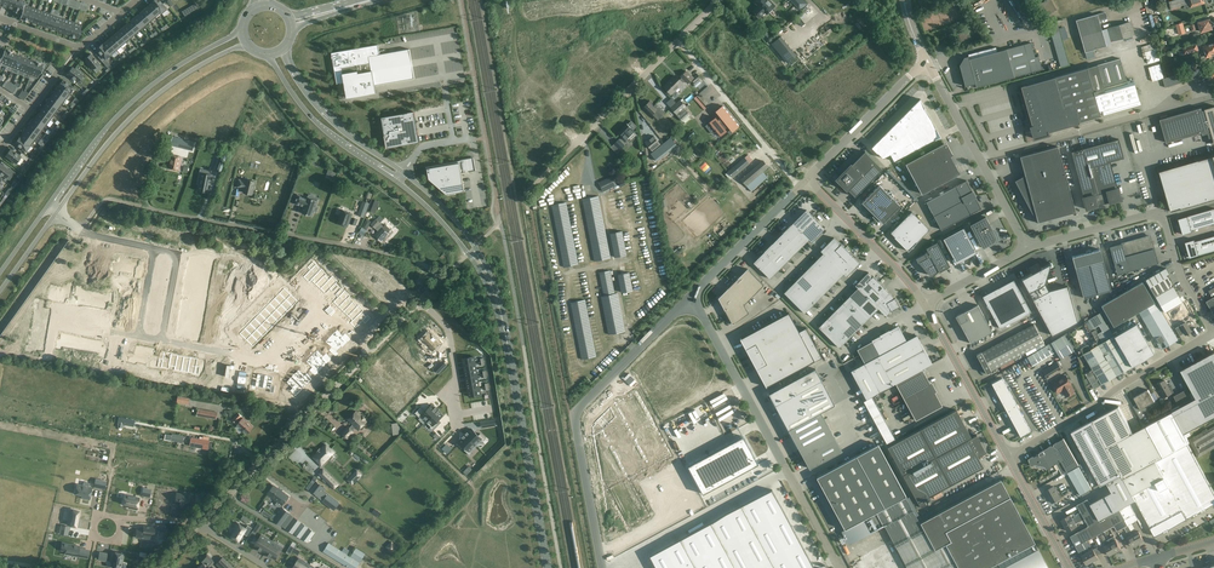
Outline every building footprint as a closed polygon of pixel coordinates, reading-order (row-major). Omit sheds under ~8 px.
[(8,8),(14,10),(14,11),(18,0),(11,0),(8,8)] [(14,11),(18,12),(19,12),(21,12),(25,0),(18,0),(14,11)] [(165,1),(162,4),(161,3),(162,2),(160,0),(159,0),(154,0),(152,2),(162,14),(170,7),(165,1)] [(753,11),(760,18),(763,14),(765,13),(767,14),(775,6),(770,0),(757,0),(755,3),(759,6),(757,8),(753,11)] [(793,2),(800,10),(807,3),(803,0),(795,0),(793,2)] [(1038,5),(1043,16),(1056,10),(1051,0),(1046,0),(1046,1),(1038,5)] [(1189,0),(1174,0),(1169,2),(1171,9),(1187,4),(1188,8),(1191,7),(1189,0)] [(162,14),(152,2),(151,2),(152,3),(147,7),(156,17),(161,13),(162,14)] [(27,20),(32,8),(25,5),(21,17),(23,18),(23,19),(27,20)] [(156,17),(147,7),(142,11),(151,21),(156,17)] [(33,22),(38,10),(32,8),(27,20),(27,21),(28,20),(33,22)] [(38,10),(33,22),(40,24),(44,12),(38,10)] [(151,21),(142,11),(137,15),(146,26),(151,21)] [(44,12),(40,24),(46,26),(51,12),(50,12),(50,14),(44,12)] [(51,12),(46,26),(52,28),(57,14),(51,12)] [(1097,14),(1076,20),(1085,52),(1106,46),(1099,22),(1102,22),(1103,20),(1107,19),(1107,17),(1106,13),(1104,12),(1097,14)] [(57,14),(52,28),(58,31),(63,16),(57,14)] [(146,26),(137,15),(132,19),(141,30),(146,26)] [(63,16),(58,31),(64,33),(69,21),(63,18),(63,16)] [(800,17),(796,20),(801,26),(805,23),(800,17)] [(141,30),(132,19),(127,24),(136,34),(141,30)] [(782,19),(773,29),(781,37),(790,27),(782,19)] [(1210,19),(1197,23),(1199,27),(1200,27),(1202,32),(1212,29),(1212,27),(1213,27),(1212,25),(1211,24),(1210,19)] [(983,39),(987,36),(981,26),(980,26),(978,23),(976,24),(973,20),(970,21),(973,26),(971,27),(975,32),(977,31),(983,39)] [(69,21),(64,33),(70,35),(70,36),(75,23),(69,21)] [(1130,22),(1107,28),(1111,41),(1134,34),(1130,22)] [(1186,33),(1183,22),(1176,25),(1179,35),(1186,33)] [(75,23),(70,36),(74,37),(75,36),(77,37),(78,35),(79,36),(81,30),(80,30),(81,25),(75,23)] [(136,34),(127,24),(122,28),(131,38),(136,34)] [(131,38),(122,28),(117,32),(126,43),(131,38)] [(962,44),(972,40),(968,31),(967,31),(958,34),(962,44)] [(126,43),(117,32),(112,36),(121,47),(126,43)] [(121,47),(112,36),(107,41),(116,51),(121,47)] [(787,63),(794,57),(778,38),(771,43),(787,63)] [(116,51),(107,41),(102,45),(102,44),(111,55),(116,51)] [(1038,41),(1030,43),(1035,60),(1042,58),(1038,41)] [(111,55),(102,44),(96,49),(99,51),(98,52),(100,54),(98,56),(103,62),(106,59),(105,59),(110,55),(111,55)] [(1198,44),(1184,49),(1183,49),(1185,55),(1200,51),(1198,44)] [(1210,56),(1213,55),(1213,44),(1207,46),(1204,47),(1207,57),(1210,56)] [(368,46),(331,53),(337,84),(344,82),(347,98),(362,95),(376,92),(375,85),(377,85),(415,78),(413,67),(411,60),(409,49),(380,54),(379,50),(378,45),(368,46)] [(1142,52),(1144,60),(1158,56),(1156,48),(1142,52)] [(962,65),(967,86),(975,83),(976,87),(1014,77),(1006,49),(969,59),(969,58),(965,59),(964,58),(960,65),(962,65)] [(0,62),(7,65),(12,52),(8,50),(7,51),(5,50),(4,53),(0,62)] [(13,67),(18,55),(12,53),(12,52),(7,65),(13,67)] [(97,60),(95,58),(94,58),(90,54),(89,54),(85,58),(84,59),(87,62),(86,62),(89,67),(90,66),(93,69),(99,64),(96,61),(97,60)] [(19,69),(24,57),(18,55),(13,67),(19,69)] [(25,72),(30,60),(24,57),(19,69),(25,72)] [(1140,104),(1138,95),(1140,94),(1139,88),(1136,89),(1133,79),(1127,81),(1120,59),(1097,65),(1054,77),(1025,85),(1021,86),(1023,95),(1033,126),(1031,127),(1032,131),(1034,138),(1048,134),(1048,132),(1071,126),(1080,123),(1079,122),(1100,116),(1100,114),(1099,111),(1102,110),(1103,114),(1103,115),(1140,105),(1140,104)] [(30,76),(36,62),(35,62),(30,60),(25,72),(31,74),(30,76)] [(36,62),(30,76),(36,79),(39,72),(40,73),(43,67),(41,67),(42,65),(40,64),(40,63),(36,62)] [(75,69),(72,67),(72,68),(71,68),(68,72),(67,73),(72,77),(74,79),(75,79),(78,81),(83,75),(80,73),(80,71),(76,68),(75,69)] [(1202,77),(1203,80),(1213,78),(1213,68),(1211,69),(1210,67),(1207,68),(1207,70),(1201,72),(1202,77)] [(1202,77),(1201,72),(1200,68),(1163,79),(1166,88),(1202,77)] [(681,79),(684,82),(685,81),(689,84),(695,78),(687,71),(681,77),(682,78),(681,79)] [(683,83),(684,82),(681,79),(680,80),(675,76),(664,87),(672,94),(682,83),(683,83)] [(66,82),(63,79),(59,85),(70,94),(70,93),(74,88),(68,84),(69,83),(66,81),(66,82)] [(66,99),(70,94),(59,85),(58,85),(59,86),(55,91),(66,99)] [(670,99),(674,102),(686,88),(682,85),(670,99)] [(62,104),(66,99),(55,91),(51,96),(62,104)] [(62,104),(51,96),(47,101),(58,109),(62,104)] [(650,100),(644,107),(652,114),(658,121),(666,113),(656,103),(655,105),(650,100)] [(680,100),(671,108),(677,114),(683,122),(690,115),(684,108),(686,106),(685,105),(683,103),(680,100)] [(922,119),(929,116),(920,100),(911,108),(922,119)] [(58,109),(47,101),(43,106),(54,114),(58,109)] [(54,114),(43,106),(39,112),(50,120),(54,114)] [(716,117),(709,122),(720,136),(727,130),(725,128),(728,126),(732,131),(739,126),(722,106),(716,111),(721,117),(718,119),(716,117)] [(1213,137),(1213,141),(1213,106),(1205,109),(1205,110),(1203,111),(1202,108),(1160,119),(1167,143),(1203,133),(1203,135),(1209,133),(1210,137),(1213,137)] [(911,108),(906,114),(915,123),(922,119),(911,108)] [(419,136),(418,129),(417,129),(416,124),(414,112),(414,111),(381,117),(387,147),(405,144),(419,142),(418,136),(419,136)] [(50,120),(39,112),(36,117),(46,125),(50,120)] [(921,129),(915,123),(906,114),(900,120),(914,133),(921,129)] [(921,129),(932,123),(929,116),(922,119),(915,123),(921,129)] [(46,125),(36,117),(32,122),(43,130),(46,125)] [(682,124),(684,127),(692,121),(691,118),(682,124)] [(912,143),(920,139),(914,133),(900,120),(895,125),(912,143)] [(43,130),(32,122),(28,127),(39,135),(43,130)] [(627,124),(619,132),(622,136),(626,140),(630,144),(638,135),(634,131),(635,131),(633,130),(633,129),(635,126),(631,122),(629,125),(628,124),(627,124)] [(921,129),(914,133),(920,139),(936,130),(932,123),(921,129)] [(912,143),(895,125),(889,131),(905,146),(912,143)] [(39,135),(28,127),(24,132),(35,141),(39,135)] [(912,143),(915,150),(940,137),(936,130),(920,139),(912,143)] [(905,146),(889,131),(884,136),(898,150),(905,146)] [(35,141),(24,132),(20,137),(19,137),(31,146),(35,141)] [(653,136),(646,142),(649,146),(648,147),(652,151),(660,144),(658,141),(658,140),(657,138),(656,139),(653,136)] [(884,136),(878,142),(890,154),(898,150),(884,136)] [(31,146),(19,137),(15,143),(18,145),(20,147),(21,147),(26,151),(30,146),(31,146)] [(170,146),(193,151),(195,142),(173,137),(170,146)] [(677,145),(670,137),(670,138),(659,147),(665,154),(677,145)] [(619,139),(614,144),(620,150),(625,145),(619,139)] [(1095,194),(1098,205),(1109,202),(1109,203),(1121,200),(1118,188),(1117,188),(1110,162),(1124,158),(1118,139),(1082,149),(1094,194),(1095,194)] [(878,142),(872,148),(883,158),(890,154),(878,142)] [(960,173),(950,156),(953,155),(946,142),(944,143),(906,164),(922,194),(960,173)] [(890,154),(894,161),(915,150),(912,143),(905,146),(898,150),(890,154)] [(1058,146),(1020,156),(1025,175),(1015,181),(1038,223),(1051,216),(1050,214),(1064,211),(1065,215),(1075,212),(1058,146)] [(18,154),(15,152),(10,149),(10,150),(6,154),(6,155),(9,157),(8,158),(12,162),(13,161),(16,163),(21,157),(27,161),(29,158),(21,152),(19,155),(18,154)] [(1082,149),(1072,151),(1085,197),(1083,197),(1086,209),(1098,206),(1098,205),(1095,194),(1094,194),(1082,149)] [(851,161),(833,180),(848,194),(850,193),(855,198),(883,170),(865,152),(853,163),(851,161)] [(227,155),(219,153),(213,170),(221,172),(227,155)] [(182,157),(171,155),(169,168),(179,170),(182,157)] [(1171,211),(1171,212),(1172,212),(1182,209),(1183,209),(1213,200),(1213,156),(1160,171),(1166,193),(1171,211)] [(231,158),(229,164),(248,169),(249,162),(231,158)] [(464,191),(461,172),(464,172),(476,170),(473,158),(462,160),(456,162),(426,167),(428,178),(429,177),(429,179),(446,194),(447,194),(448,194),(448,195),(456,194),(456,192),(464,191)] [(745,158),(728,172),(734,178),(750,164),(749,163),(745,158)] [(747,186),(763,172),(769,167),(764,161),(741,180),(747,186)] [(8,167),(4,164),(3,165),(0,163),(0,173),(0,174),(2,175),(3,175),(6,177),(10,171),(7,169),(8,167)] [(768,178),(763,172),(747,186),(752,191),(768,178)] [(209,192),(212,176),(202,173),(198,190),(203,191),(203,192),(205,192),(205,191),(209,192)] [(613,187),(612,185),(609,178),(599,183),(603,192),(613,187)] [(246,181),(240,180),(238,187),(244,188),(243,192),(252,194),(256,182),(247,179),(246,181)] [(956,186),(927,202),(941,230),(971,214),(982,208),(975,196),(975,197),(972,192),(973,193),(967,180),(956,186)] [(875,215),(873,216),(877,220),(879,219),(883,223),(900,206),(879,185),(862,202),(875,215)] [(919,204),(916,199),(909,203),(900,189),(893,194),(898,201),(904,210),(909,207),(910,210),(919,204)] [(308,197),(307,198),(298,195),(295,203),(304,207),(302,212),(312,216),(314,211),(316,212),(318,207),(316,206),(318,201),(308,197)] [(599,196),(582,199),(594,262),(611,258),(599,196)] [(357,215),(364,217),(369,203),(363,201),(357,215)] [(566,202),(551,205),(563,267),(578,264),(566,202)] [(1179,219),(1183,234),(1193,232),(1192,230),(1213,223),(1213,209),(1179,219)] [(341,216),(338,223),(347,226),(348,223),(349,223),(351,224),(356,226),(358,219),(353,217),(351,217),(352,213),(342,210),(340,215),(341,216)] [(793,223),(801,231),(814,217),(810,213),(810,214),(807,210),(795,221),(793,223)] [(912,211),(891,232),(895,237),(909,251),(930,229),(912,211)] [(986,216),(970,224),(983,248),(993,242),(995,240),(996,237),(996,234),(986,216)] [(814,217),(801,231),(809,239),(812,242),(825,229),(814,218),(814,217)] [(366,219),(362,227),(366,230),(371,222),(366,219)] [(391,230),(385,224),(384,226),(376,219),(371,224),(378,231),(375,235),(381,241),(388,234),(388,233),(391,230)] [(793,223),(783,233),(791,240),(801,231),(793,223)] [(964,227),(943,239),(957,263),(977,252),(964,227)] [(610,233),(615,257),(627,255),(622,231),(610,233)] [(809,239),(801,231),(791,240),(800,249),(809,239)] [(791,240),(783,233),(773,243),(781,250),(791,240)] [(1121,244),(1110,247),(1117,274),(1158,262),(1154,249),(1154,248),(1153,248),(1153,246),(1153,245),(1152,245),(1150,236),(1125,242),(1124,242),(1124,243),(1122,243),(1121,243),(1121,244)] [(1185,242),(1190,258),(1213,251),(1213,236),(1195,241),(1195,239),(1185,242)] [(841,244),(834,238),(821,251),(823,253),(784,293),(805,313),(844,274),(846,277),(860,263),(853,256),(841,244)] [(781,250),(790,259),(800,249),(791,240),(781,250)] [(916,258),(918,263),(919,262),(930,274),(930,275),(931,275),(932,275),(933,275),(933,274),(938,270),(939,272),(950,266),(937,242),(926,248),(928,252),(916,258)] [(773,243),(764,252),(771,260),(781,250),(773,243)] [(1086,253),(1072,257),(1083,298),(1111,290),(1100,249),(1087,254),(1086,253)] [(790,259),(781,250),(771,260),(780,269),(790,259)] [(771,260),(764,252),(754,262),(761,270),(771,260)] [(985,259),(987,258),(989,263),(995,261),(992,254),(984,257),(985,259)] [(115,263),(114,272),(119,273),(120,271),(127,272),(129,260),(122,258),(121,264),(115,263)] [(178,331),(177,336),(198,340),(198,335),(199,335),(201,326),(200,326),(202,317),(203,317),(204,308),(204,303),(200,302),(200,298),(204,299),(205,294),(206,294),(207,285),(208,285),(207,285),(208,276),(209,276),(211,267),(210,267),(211,262),(191,258),(190,263),(189,263),(187,272),(188,272),(186,281),(184,290),(185,290),(184,295),(187,296),(187,300),(184,299),(183,304),(181,313),(182,313),(180,322),(179,322),(177,331),(178,331)] [(129,260),(127,272),(134,273),(133,276),(139,277),(141,268),(135,267),(137,261),(129,260)] [(780,269),(771,260),(761,270),(770,279),(780,269)] [(303,277),(308,282),(319,271),(314,267),(316,265),(313,262),(307,268),(310,270),(303,277)] [(1068,286),(1049,291),(1045,283),(1051,263),(1022,279),(1030,294),(1052,335),(1078,322),(1068,286)] [(253,279),(259,270),(254,266),(247,275),(253,279)] [(1164,312),(1182,302),(1176,292),(1166,275),(1169,274),(1166,268),(1145,280),(1153,294),(1158,302),(1164,312)] [(748,269),(718,298),(732,324),(749,313),(744,305),(764,285),(748,269)] [(610,270),(600,272),(604,296),(615,295),(610,270)] [(319,271),(308,282),(309,282),(311,280),(315,285),(324,276),(319,271)] [(622,292),(632,290),(629,272),(618,275),(622,292)] [(894,298),(891,294),(885,288),(873,276),(873,277),(868,272),(855,286),(858,288),(851,294),(819,327),(839,348),(878,309),(886,316),(891,311),(892,311),(900,306),(895,298),(894,298)] [(320,289),(330,279),(328,280),(324,276),(315,285),(320,289)] [(330,279),(320,289),(325,294),(330,289),(332,292),(338,287),(330,279)] [(1114,327),(1139,312),(1154,303),(1155,303),(1142,282),(1101,306),(1114,327)] [(393,284),(383,295),(391,303),(397,297),(399,300),(405,295),(402,292),(401,292),(393,284)] [(50,286),(48,298),(56,300),(58,288),(50,286)] [(58,288),(56,300),(63,301),(64,294),(68,294),(70,287),(65,286),(65,289),(58,288)] [(77,287),(76,295),(79,295),(78,303),(85,304),(87,292),(81,291),(81,288),(77,287)] [(1018,287),(986,302),(1002,335),(1033,320),(1018,287)] [(122,288),(121,292),(124,293),(123,299),(135,302),(136,295),(129,293),(130,289),(122,288)] [(284,288),(279,294),(285,300),(291,295),(288,292),(284,288)] [(1206,302),(1208,311),(1211,310),(1213,314),(1213,288),(1209,291),(1213,298),(1206,302)] [(338,307),(348,297),(341,289),(335,295),(338,297),(333,302),(338,307)] [(87,292),(85,304),(91,305),(94,293),(87,292)] [(94,293),(91,305),(98,306),(98,307),(100,294),(94,293)] [(100,294),(98,307),(105,308),(106,301),(110,301),(111,294),(107,293),(107,296),(100,294)] [(275,298),(274,299),(281,305),(285,300),(279,294),(275,298)] [(608,334),(613,333),(625,331),(618,294),(615,295),(604,296),(602,297),(608,334)] [(291,295),(285,300),(292,307),(297,301),(293,297),(291,295)] [(343,312),(351,303),(347,299),(349,297),(348,297),(338,307),(343,312)] [(123,299),(122,306),(134,308),(135,302),(123,299)] [(273,299),(269,304),(276,310),(281,305),(274,299),(273,299)] [(285,300),(281,305),(287,312),(288,311),(292,307),(285,300)] [(585,300),(570,302),(581,359),(596,357),(585,300)] [(1190,315),(1182,302),(1164,312),(1172,325),(1190,315)] [(348,316),(356,308),(351,303),(343,312),(348,316)] [(1155,305),(1154,303),(1139,312),(1140,314),(1147,327),(1160,350),(1177,340),(1159,308),(1157,309),(1155,305)] [(36,304),(35,308),(38,308),(36,315),(48,317),(50,310),(43,309),(43,305),(36,304)] [(265,308),(264,309),(271,315),(276,310),(269,304),(265,308)] [(337,310),(325,304),(322,310),(334,316),(337,310)] [(281,305),(276,310),(282,317),(286,312),(287,312),(281,305)] [(963,312),(955,316),(960,324),(966,335),(988,323),(978,305),(964,312),(963,312)] [(122,306),(120,312),(132,314),(134,308),(122,306)] [(350,323),(361,312),(356,308),(348,316),(352,321),(350,323)] [(263,309),(259,314),(266,320),(271,315),(264,309),(263,309)] [(276,310),(271,315),(277,322),(278,321),(282,317),(276,310)] [(120,312),(119,319),(131,321),(132,321),(131,321),(132,314),(120,312)] [(366,317),(361,312),(350,323),(355,328),(362,321),(365,324),(370,318),(367,315),(366,317)] [(255,318),(254,319),(261,325),(266,320),(259,314),(255,318)] [(36,315),(35,321),(47,324),(48,317),(36,315)] [(271,315),(266,320),(272,327),(277,323),(277,322),(271,315)] [(1101,315),(1096,318),(1098,322),(1097,323),(1100,327),(1101,327),(1103,331),(1108,328),(1101,315)] [(1090,318),(1085,321),(1090,330),(1095,327),(1090,318)] [(115,325),(114,329),(122,330),(123,327),(130,328),(131,321),(119,319),(118,325),(115,325)] [(253,319),(249,324),(256,330),(261,325),(254,319),(253,319)] [(266,320),(261,325),(268,332),(268,331),(272,327),(266,320)] [(793,320),(744,346),(770,394),(825,364),(809,335),(802,338),(793,320)] [(35,321),(34,328),(46,330),(47,324),(35,321)] [(993,332),(988,323),(966,335),(971,343),(993,332)] [(1154,353),(1136,323),(1114,336),(1132,367),(1154,353)] [(1191,332),(1186,323),(1175,329),(1179,336),(1183,334),(1182,333),(1184,333),(1185,335),(1191,332)] [(245,328),(244,329),(251,335),(256,330),(249,324),(245,328)] [(982,352),(976,355),(982,364),(981,365),(986,373),(987,374),(992,371),(1044,342),(1034,324),(982,352)] [(261,325),(256,330),(263,337),(267,333),(268,332),(261,325)] [(897,383),(922,369),(932,364),(917,335),(907,340),(906,341),(898,327),(873,341),(872,340),(880,355),(851,371),(866,399),(872,396),(896,384),(897,383)] [(34,328),(33,335),(45,337),(46,330),(34,328)] [(244,330),(239,334),(246,340),(251,335),(244,329),(244,330)] [(1096,340),(1101,337),(1096,329),(1090,332),(1095,340),(1096,340)] [(256,330),(251,335),(258,342),(259,341),(263,337),(256,330)] [(337,330),(331,336),(340,345),(346,340),(348,342),(351,339),(345,333),(342,336),(337,330)] [(58,340),(56,348),(60,348),(61,346),(67,347),(70,335),(63,333),(61,341),(58,340)] [(435,339),(433,337),(434,337),(433,336),(433,337),(429,333),(428,334),(423,339),(422,340),(424,342),(430,348),(432,350),(433,349),(438,345),(438,344),(439,343),(435,340),(436,339),(436,338),(435,339)] [(1075,350),(1065,334),(1028,356),(1033,366),(1057,351),(1061,358),(1075,350)] [(33,335),(31,341),(44,343),(43,343),(45,337),(33,335)] [(70,335),(67,347),(74,348),(76,336),(70,335)] [(251,335),(246,340),(253,347),(257,343),(258,342),(251,335)] [(76,336),(74,348),(80,349),(82,337),(76,336)] [(335,351),(340,345),(331,336),(325,342),(331,347),(329,350),(334,356),(337,353),(335,351)] [(82,337),(80,349),(87,351),(89,339),(82,337)] [(1101,337),(1096,340),(1117,375),(1131,367),(1113,337),(1104,342),(1101,337)] [(89,339),(87,351),(93,352),(95,340),(95,339),(95,340),(89,339)] [(95,340),(93,352),(100,353),(99,356),(103,357),(105,349),(101,348),(103,341),(95,340)] [(1096,340),(1095,340),(1082,348),(1085,353),(1083,354),(1092,369),(1085,373),(1094,389),(1117,375),(1096,340)] [(27,347),(27,351),(34,353),(35,349),(42,350),(44,343),(31,341),(30,348),(27,347)] [(132,354),(131,362),(135,363),(135,360),(142,361),(145,349),(137,348),(136,355),(132,354)] [(145,349),(142,361),(149,363),(149,366),(153,366),(154,359),(151,358),(152,351),(145,349)] [(317,350),(311,356),(321,365),(326,360),(328,362),(331,359),(326,353),(323,356),(317,350)] [(1173,412),(1185,433),(1213,417),(1213,352),(1181,370),(1197,398),(1172,411),(1173,412)] [(159,359),(157,367),(161,368),(162,365),(169,366),(171,354),(164,353),(162,360),(159,359)] [(171,354),(169,366),(175,367),(177,355),(171,354)] [(177,355),(175,367),(181,369),(184,357),(177,355)] [(316,370),(321,365),(311,356),(306,361),(312,367),(309,370),(315,375),(318,372),(316,370)] [(184,357),(181,369),(188,370),(190,358),(190,357),(190,358),(184,357)] [(463,365),(475,363),(474,357),(462,359),(463,365)] [(190,358),(188,370),(194,371),(194,374),(198,375),(200,367),(196,366),(197,359),(190,358)] [(1057,361),(1042,371),(1047,379),(1062,370),(1057,361)] [(475,363),(463,365),(464,371),(476,369),(475,363)] [(438,373),(443,368),(439,364),(434,369),(438,373)] [(465,378),(471,377),(473,376),(477,376),(476,369),(464,371),(465,378)] [(896,384),(916,421),(916,420),(942,406),(934,392),(936,391),(931,383),(930,384),(922,370),(922,369),(897,383),(896,384)] [(298,370),(292,376),(302,385),(307,380),(309,382),(312,379),(307,374),(304,376),(298,370)] [(263,388),(265,375),(258,374),(256,382),(252,381),(251,389),(255,390),(256,387),(263,388)] [(265,375),(263,388),(270,390),(270,392),(274,393),(275,386),(272,385),(273,377),(265,375)] [(1066,375),(1052,384),(1058,393),(1062,390),(1066,397),(1074,392),(1068,383),(1070,382),(1066,375)] [(297,391),(302,385),(292,376),(287,382),(293,388),(290,390),(296,396),(299,393),(297,391)] [(474,383),(478,382),(477,376),(473,376),(471,377),(465,378),(466,383),(466,384),(467,384),(474,383)] [(1003,380),(993,385),(1000,399),(1010,393),(1003,380)] [(1165,380),(1157,384),(1165,399),(1167,398),(1166,396),(1174,392),(1172,389),(1173,387),(1171,384),(1169,384),(1167,385),(1165,380)] [(480,388),(478,382),(474,383),(467,384),(467,387),(468,390),(480,388)] [(468,390),(468,391),(469,397),(481,395),(480,388),(468,390)] [(808,388),(775,405),(810,469),(842,451),(808,388)] [(1186,389),(1174,396),(1177,402),(1190,396),(1186,389)] [(1137,403),(1133,405),(1143,422),(1151,418),(1145,407),(1158,399),(1154,392),(1151,393),(1149,390),(1134,398),(1137,403)] [(618,399),(591,426),(601,481),(627,528),(649,516),(629,479),(672,456),(637,391),(619,400),(618,399)] [(1010,393),(1000,399),(1007,412),(1018,406),(1010,393)] [(895,439),(872,396),(866,399),(864,401),(887,443),(895,439)] [(421,417),(426,422),(437,410),(432,405),(425,412),(423,410),(418,415),(420,418),(421,417)] [(1018,406),(1007,412),(1014,425),(1025,420),(1018,406)] [(1190,442),(1185,433),(1173,412),(1133,433),(1119,406),(1092,421),(1122,474),(1124,478),(1156,461),(1188,444),(1190,442)] [(197,415),(217,418),(218,412),(198,409),(197,415)] [(437,410),(426,422),(431,427),(430,427),(432,430),(438,424),(436,422),(442,415),(437,410)] [(956,410),(888,447),(921,508),(926,505),(924,500),(983,467),(978,457),(985,453),(976,435),(971,438),(956,410)] [(348,427),(342,433),(348,438),(354,432),(352,431),(356,427),(358,430),(367,421),(356,411),(348,420),(353,425),(349,428),(348,427)] [(237,424),(237,425),(247,434),(253,427),(243,418),(242,417),(238,413),(232,419),(236,423),(237,424)] [(117,423),(118,424),(123,425),(134,426),(135,420),(119,417),(117,423)] [(1025,420),(1014,425),(1021,439),(1032,433),(1025,420)] [(1101,486),(1107,482),(1113,479),(1122,474),(1092,421),(1072,432),(1073,433),(1101,486)] [(1188,440),(1198,457),(1213,448),(1213,426),(1207,430),(1206,429),(1201,432),(1202,432),(1201,432),(1201,433),(1188,440)] [(465,435),(477,446),(483,440),(483,441),(486,439),(480,433),(478,435),(471,429),(465,435)] [(183,443),(184,436),(172,434),(171,441),(183,443)] [(477,446),(465,435),(459,441),(466,448),(464,450),(470,455),(472,453),(471,452),(477,446)] [(192,437),(190,445),(196,447),(197,445),(208,447),(209,440),(209,437),(204,436),(203,439),(192,437)] [(743,436),(688,466),(703,494),(759,464),(743,436)] [(1029,460),(1032,466),(1035,464),(1045,466),(1047,469),(1055,465),(1056,464),(1062,474),(1067,472),(1079,465),(1064,438),(1062,439),(1062,441),(1058,443),(1057,442),(1054,444),(1054,445),(1053,446),(1052,445),(1048,447),(1048,449),(1044,451),(1043,450),(1040,452),(1040,454),(1038,455),(1036,454),(1036,456),(1035,457),(1033,456),(1029,458),(1029,460)] [(313,457),(321,465),(334,452),(326,444),(313,457)] [(877,512),(906,496),(878,444),(817,477),(845,530),(844,531),(850,543),(883,525),(877,512)] [(1156,461),(1187,519),(1193,516),(1195,516),(1196,514),(1198,515),(1198,513),(1201,511),(1203,512),(1204,510),(1206,510),(1206,508),(1213,504),(1213,492),(1188,444),(1156,461)] [(1122,474),(1113,479),(1107,482),(1113,491),(1106,495),(1115,512),(1119,510),(1130,503),(1136,500),(1155,536),(1187,519),(1156,461),(1124,478),(1122,474)] [(463,472),(466,474),(472,469),(469,466),(463,472)] [(1079,466),(1068,472),(1081,495),(1092,489),(1079,466)] [(323,469),(319,473),(334,488),(338,484),(323,469)] [(920,523),(935,549),(946,543),(960,567),(1049,567),(1000,479),(920,523)] [(317,482),(310,490),(315,494),(315,495),(322,500),(322,501),(332,509),(338,501),(324,491),(325,489),(323,487),(317,482)] [(92,488),(77,484),(75,493),(84,495),(83,498),(89,499),(92,488)] [(274,485),(268,494),(277,501),(276,504),(279,507),(281,506),(282,505),(283,505),(286,500),(289,496),(285,493),(274,485)] [(1054,486),(1045,491),(1052,503),(1060,498),(1054,486)] [(151,489),(143,488),(142,495),(149,497),(151,489)] [(650,555),(657,567),(814,567),(771,490),(650,555)] [(187,504),(189,495),(174,492),(173,502),(177,503),(177,506),(183,507),(184,504),(187,504)] [(139,498),(124,495),(122,506),(128,507),(129,504),(138,506),(139,498)] [(1115,512),(1106,495),(1090,504),(1093,510),(1099,520),(1108,515),(1115,512)] [(917,515),(906,496),(877,512),(883,525),(887,532),(917,515)] [(1082,516),(1093,510),(1090,504),(1087,499),(1076,505),(1080,512),(1082,516)] [(264,501),(258,510),(260,512),(267,503),(264,501)] [(1133,529),(1134,529),(1131,523),(1139,519),(1136,514),(1130,503),(1119,510),(1138,544),(1144,540),(1139,531),(1135,533),(1133,529)] [(438,506),(430,514),(433,518),(442,511),(438,506)] [(283,508),(274,520),(281,526),(290,513),(283,508)] [(272,515),(264,509),(261,513),(269,518),(272,515)] [(79,511),(71,510),(67,524),(79,527),(80,521),(77,520),(79,511)] [(1093,510),(1082,516),(1077,518),(1065,525),(1068,531),(1077,526),(1075,523),(1084,519),(1088,526),(1099,520),(1093,510)] [(1132,547),(1138,544),(1119,510),(1115,512),(1108,515),(1114,526),(1117,531),(1124,527),(1127,533),(1129,532),(1131,536),(1127,537),(1132,547)] [(1076,516),(1072,517),(1071,514),(1061,520),(1065,525),(1077,518),(1076,516)] [(1114,526),(1108,515),(1099,520),(1098,521),(1104,532),(1113,527),(1114,526)] [(295,517),(286,529),(293,534),(294,533),(301,538),(301,537),(306,541),(308,542),(315,533),(314,531),(295,517)] [(1104,532),(1098,521),(1087,527),(1093,538),(1104,532)] [(236,532),(232,537),(239,542),(243,535),(247,537),(252,529),(248,527),(246,529),(237,524),(234,530),(236,532)] [(60,533),(67,535),(69,527),(61,526),(60,533)] [(154,527),(144,526),(143,530),(137,529),(136,537),(149,539),(150,534),(154,534),(154,527)] [(1093,538),(1087,527),(1077,533),(1082,543),(1086,541),(1093,538)] [(1092,562),(1085,549),(1082,543),(1077,533),(1070,536),(1079,552),(1083,550),(1085,553),(1082,555),(1087,565),(1092,562)] [(1108,539),(1106,536),(1104,533),(1102,534),(1105,541),(1106,541),(1108,545),(1104,547),(1109,556),(1115,553),(1108,539)] [(261,536),(254,547),(258,550),(258,551),(261,553),(261,552),(264,554),(272,543),(261,536)] [(1114,536),(1108,539),(1115,553),(1121,549),(1114,536)] [(87,558),(89,550),(82,549),(79,548),(79,546),(62,543),(61,550),(66,551),(65,554),(81,557),(87,558)] [(272,543),(264,554),(268,556),(267,557),(270,559),(271,558),(275,561),(282,550),(272,543)] [(323,551),(350,567),(356,567),(360,562),(329,543),(323,551)] [(222,553),(229,547),(226,544),(219,550),(222,553)] [(290,555),(294,547),(291,545),(286,553),(290,555)] [(244,552),(253,558),(257,551),(247,546),(244,552)] [(1090,551),(1088,547),(1085,549),(1092,562),(1098,558),(1093,549),(1090,551)] [(106,553),(105,561),(120,564),(121,561),(126,562),(127,554),(110,551),(110,554),(106,553)] [(207,554),(199,562),(201,564),(196,567),(209,567),(215,562),(211,558),(207,554)] [(216,564),(220,567),(234,567),(232,565),(223,557),(216,564)]
